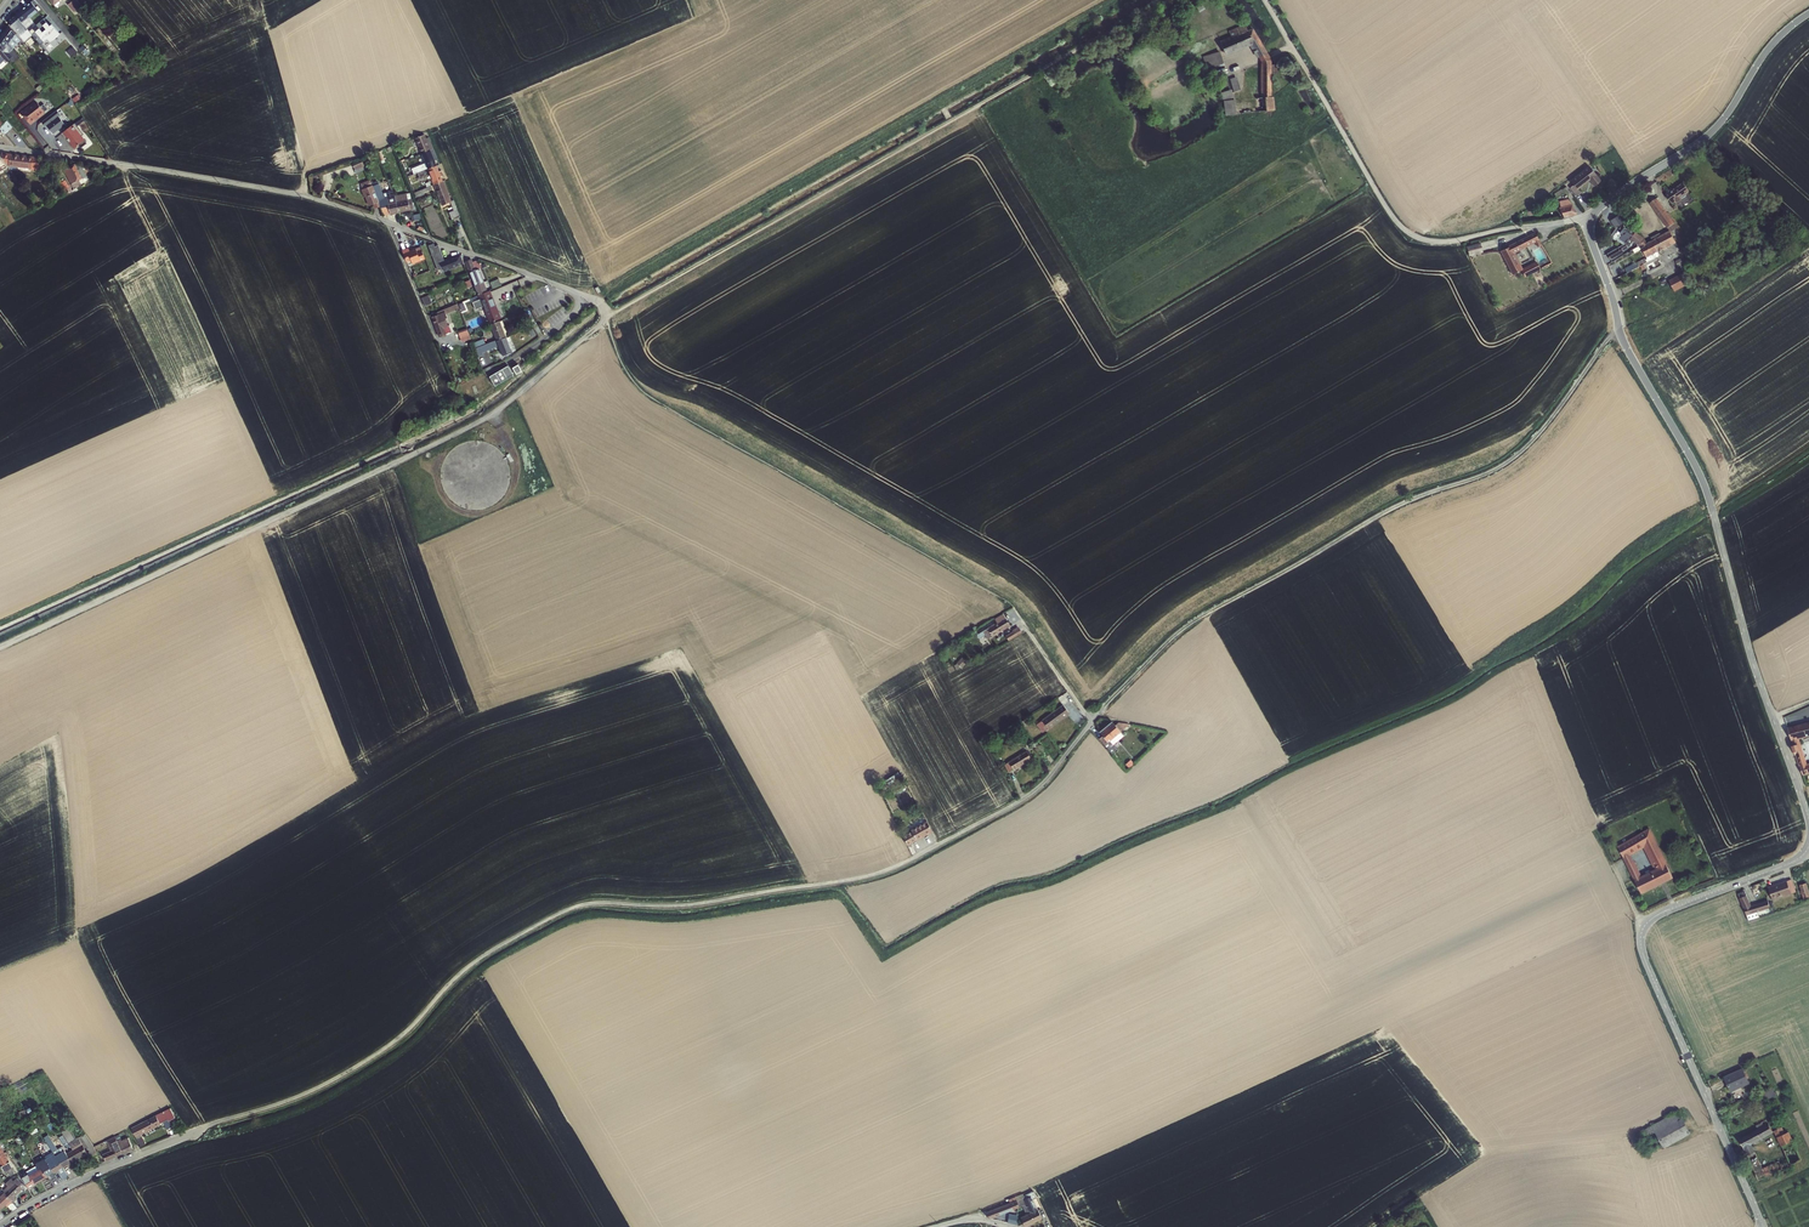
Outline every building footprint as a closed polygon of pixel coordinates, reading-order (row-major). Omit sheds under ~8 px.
[(83,11),(75,1),(67,8),(73,15),(76,13),(78,15),(83,11)] [(16,17),(22,25),(29,19),(30,21),(39,13),(35,8),(38,6),(34,2),(16,17)] [(25,44),(32,38),(27,31),(22,25),(16,17),(8,24),(25,44)] [(29,19),(22,25),(27,31),(34,25),(30,21),(29,19)] [(43,35),(40,31),(32,38),(40,47),(48,42),(50,45),(59,37),(52,28),(50,29),(47,25),(43,28),(46,32),(43,35)] [(8,27),(4,33),(13,41),(16,37),(8,27)] [(13,41),(4,33),(0,38),(0,39),(9,47),(13,52),(17,46),(13,41)] [(5,57),(9,62),(12,60),(9,55),(13,52),(9,47),(0,39),(0,51),(5,57)] [(3,62),(6,65),(9,62),(5,57),(0,51),(0,65),(3,62)] [(1204,55),(1207,69),(1224,65),(1221,51),(1204,55)] [(1231,78),(1233,91),(1240,90),(1238,77),(1231,78)] [(28,110),(21,115),(29,126),(37,121),(36,120),(48,112),(44,107),(40,109),(38,106),(36,106),(28,111),(28,110)] [(56,113),(40,125),(44,129),(45,128),(52,137),(64,128),(57,119),(59,118),(56,113)] [(62,131),(73,147),(86,138),(74,122),(62,131)] [(4,137),(12,130),(6,123),(0,128),(0,133),(4,137)] [(426,138),(418,142),(424,157),(432,154),(426,138)] [(432,154),(424,157),(430,172),(438,169),(436,163),(439,162),(435,153),(432,154)] [(10,164),(10,167),(32,169),(32,171),(50,173),(45,166),(41,166),(42,161),(11,157),(7,156),(2,156),(6,164),(10,164)] [(363,161),(354,164),(357,171),(365,168),(363,161)] [(1582,192),(1579,188),(1590,180),(1594,186),(1602,180),(1590,164),(1567,182),(1577,195),(1582,192)] [(76,168),(75,166),(63,173),(73,190),(79,187),(80,188),(84,185),(85,184),(86,183),(86,182),(86,180),(80,169),(79,168),(78,168),(77,168),(76,168)] [(423,167),(407,173),(409,178),(425,171),(423,167)] [(436,188),(444,185),(442,179),(445,178),(443,174),(440,175),(438,169),(430,172),(436,188)] [(1674,205),(1691,191),(1683,181),(1666,195),(1674,205)] [(380,204),(373,185),(372,183),(362,186),(369,203),(374,202),(376,206),(380,204)] [(380,204),(382,207),(388,205),(389,211),(398,210),(395,195),(395,194),(385,197),(379,183),(373,185),(380,204)] [(444,185),(436,188),(444,207),(452,204),(444,185)] [(431,186),(414,192),(417,197),(424,194),(424,193),(432,189),(431,186)] [(1564,188),(1570,198),(1573,196),(1567,186),(1564,188)] [(407,193),(395,195),(398,210),(410,207),(409,204),(413,203),(412,197),(408,197),(407,193)] [(1571,197),(1559,201),(1564,218),(1576,214),(1571,197)] [(1658,197),(1650,203),(1667,228),(1676,222),(1658,197)] [(462,220),(456,206),(453,207),(456,213),(451,215),(454,223),(462,220)] [(1620,244),(1633,235),(1619,214),(1610,220),(1617,230),(1612,233),(1620,244)] [(1671,232),(1679,228),(1676,223),(1669,227),(1671,232)] [(1645,238),(1635,231),(1630,239),(1642,247),(1646,258),(1640,260),(1645,272),(1648,268),(1647,264),(1649,261),(1658,257),(1663,249),(1671,246),(1676,239),(1674,235),(1670,232),(1647,242),(1645,238)] [(459,242),(460,242),(464,240),(461,233),(456,235),(459,242)] [(1537,261),(1523,267),(1516,251),(1540,241),(1536,233),(1500,248),(1512,275),(1523,270),(1525,276),(1541,270),(1537,261)] [(1481,242),(1467,245),(1469,255),(1483,252),(1481,242)] [(434,243),(429,245),(436,261),(440,259),(445,270),(463,262),(461,257),(463,256),(463,255),(460,254),(445,260),(438,244),(435,245),(434,243)] [(1610,258),(1629,250),(1627,244),(1608,253),(1610,258)] [(408,248),(402,251),(406,262),(411,260),(412,263),(425,258),(422,250),(417,252),(415,248),(409,251),(408,248)] [(483,281),(478,268),(475,269),(472,262),(472,261),(467,263),(475,284),(483,281)] [(1628,272),(1639,267),(1637,262),(1626,267),(1628,272)] [(1675,291),(1688,285),(1683,273),(1670,279),(1675,291)] [(490,283),(493,288),(501,285),(499,279),(490,283)] [(483,281),(475,284),(475,285),(479,294),(487,291),(485,286),(488,285),(486,280),(483,281)] [(493,304),(487,291),(479,294),(481,298),(473,301),(476,308),(484,305),(490,322),(501,317),(495,303),(493,304)] [(428,306),(423,292),(419,294),(424,307),(428,306)] [(466,300),(460,303),(463,311),(469,309),(466,300)] [(458,305),(432,315),(440,337),(446,335),(444,329),(448,327),(445,319),(447,319),(446,315),(460,310),(458,305)] [(491,324),(497,339),(505,336),(504,333),(507,332),(504,324),(501,325),(499,320),(491,324)] [(468,330),(459,333),(461,339),(470,336),(470,334),(468,330)] [(499,345),(503,355),(512,352),(505,336),(497,339),(494,341),(491,342),(486,343),(475,348),(479,356),(485,354),(484,351),(499,345)] [(484,338),(473,343),(475,348),(486,343),(484,338)] [(515,369),(519,376),(525,372),(521,365),(515,369)] [(511,368),(493,379),(498,389),(517,377),(511,368)] [(1002,621),(996,625),(998,627),(986,634),(991,642),(1008,632),(1002,621)] [(1012,638),(1005,642),(1007,646),(1020,639),(1017,634),(1011,637),(1012,638)] [(954,663),(957,669),(967,664),(964,658),(954,663)] [(1065,711),(1043,726),(1047,734),(1069,719),(1065,711)] [(1114,743),(1125,735),(1113,720),(1098,731),(1104,738),(1102,740),(1113,753),(1118,749),(1114,743)] [(1789,725),(1800,774),(1808,772),(1808,721),(1789,725)] [(1029,765),(1025,757),(1003,771),(1007,778),(1029,765)] [(1130,767),(1135,762),(1131,758),(1126,763),(1130,767)] [(930,836),(925,827),(905,838),(910,847),(930,836)] [(1640,893),(1674,878),(1652,828),(1618,843),(1640,893)] [(1768,887),(1773,900),(1797,891),(1792,878),(1768,887)] [(1801,885),(1804,898),(1808,897),(1808,885),(1808,883),(1801,885)] [(1769,900),(1751,905),(1747,890),(1740,892),(1747,920),(1765,915),(1764,910),(1771,908),(1769,900)] [(1724,1075),(1731,1091),(1751,1083),(1744,1067),(1724,1075)] [(1656,1131),(1664,1148),(1691,1134),(1680,1111),(1645,1128),(1648,1135),(1656,1131)] [(173,1120),(169,1112),(131,1131),(134,1137),(166,1122),(167,1123),(173,1120)] [(1756,1125),(1758,1129),(1739,1138),(1748,1156),(1756,1152),(1752,1143),(1774,1133),(1767,1119),(1756,1125)] [(1794,1140),(1789,1130),(1786,1132),(1783,1126),(1774,1130),(1782,1146),(1794,1140)] [(89,1161),(97,1156),(93,1149),(87,1140),(81,1143),(82,1145),(84,1144),(87,1150),(83,1152),(80,1147),(81,1147),(78,1142),(73,1145),(72,1143),(73,1142),(66,1130),(61,1134),(71,1152),(65,1156),(70,1164),(85,1155),(89,1161)] [(122,1155),(117,1145),(114,1138),(106,1142),(108,1148),(110,1153),(101,1157),(104,1163),(122,1155)] [(127,1140),(117,1145),(122,1155),(131,1151),(127,1140)] [(55,1149),(51,1152),(54,1156),(61,1169),(70,1164),(65,1156),(61,1148),(56,1151),(55,1149)] [(0,1156),(0,1166),(4,1173),(5,1173),(6,1174),(7,1173),(9,1177),(15,1174),(4,1154),(0,1156)] [(62,1179),(67,1176),(63,1171),(61,1169),(54,1156),(45,1161),(52,1174),(57,1172),(62,1179)] [(1752,1160),(1758,1179),(1779,1172),(1776,1162),(1762,1167),(1759,1158),(1752,1160)] [(54,1177),(52,1174),(45,1161),(44,1159),(33,1165),(34,1167),(37,1172),(41,1170),(46,1178),(49,1176),(51,1180),(54,1178),(54,1177)] [(37,1172),(34,1167),(25,1172),(27,1176),(21,1179),(27,1190),(35,1186),(35,1184),(46,1178),(41,1170),(37,1172)] [(13,1182),(6,1188),(1,1192),(3,1195),(9,1201),(11,1203),(13,1205),(17,1201),(13,1198),(25,1187),(17,1179),(13,1181),(13,1182)] [(1023,1225),(1041,1219),(1034,1197),(1036,1197),(1034,1190),(1009,1198),(1011,1202),(985,1210),(988,1218),(1024,1206),(1026,1214),(1020,1216),(1023,1225)] [(9,1201),(3,1195),(0,1198),(0,1210),(4,1206),(6,1207),(7,1206),(8,1205),(11,1203),(9,1201)] [(8,1205),(7,1206),(13,1212),(17,1209),(13,1205),(11,1203),(8,1205)]
